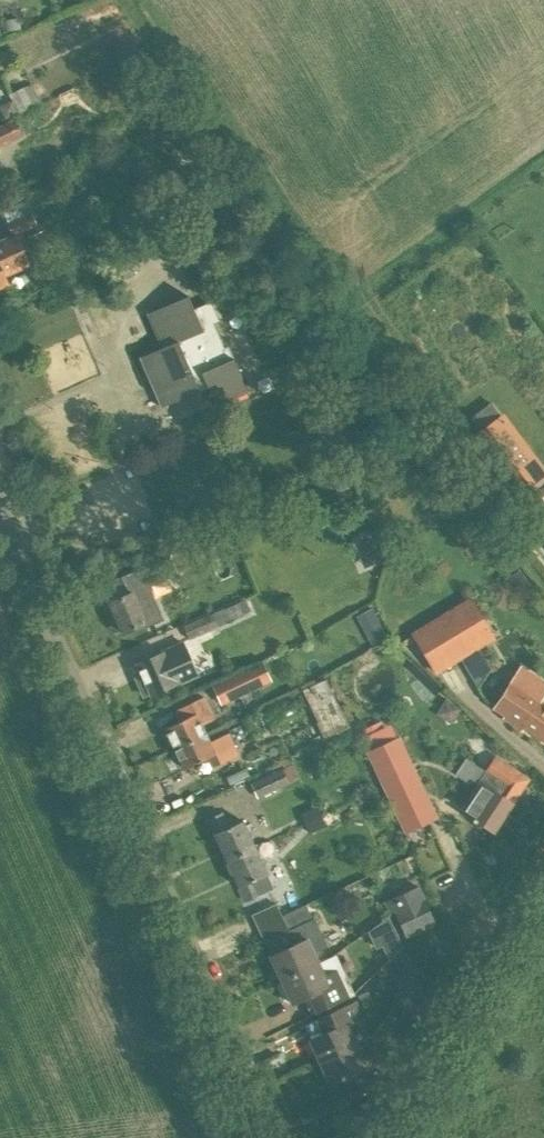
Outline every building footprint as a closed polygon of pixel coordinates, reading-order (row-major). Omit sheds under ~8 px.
[(25,0),(8,0),(9,10),(26,9),(25,0)] [(19,17),(5,20),(7,31),(21,28),(19,17)] [(17,113),(41,103),(32,83),(9,93),(12,99),(17,113)] [(17,113),(12,99),(5,102),(2,113),(5,119),(17,113)] [(23,137),(16,121),(0,128),(0,147),(23,137)] [(8,282),(4,273),(29,262),(16,234),(38,224),(32,212),(5,224),(11,237),(0,242),(0,285),(8,282)] [(162,348),(144,355),(159,391),(155,393),(161,407),(207,387),(215,406),(248,392),(245,385),(229,346),(223,348),(212,323),(217,321),(210,303),(194,310),(188,296),(147,313),(162,348)] [(543,479),(543,466),(504,412),(478,431),(524,494),(543,479)] [(361,541),(348,546),(359,571),(372,566),(361,541)] [(121,578),(102,585),(108,603),(106,604),(114,623),(111,624),(115,635),(118,633),(120,638),(146,627),(163,621),(149,588),(128,595),(121,578)] [(435,675),(495,639),(470,597),(410,633),(435,675)] [(219,627),(212,611),(183,623),(190,639),(219,627)] [(379,622),(364,630),(371,644),(387,636),(379,622)] [(140,675),(134,678),(142,696),(148,693),(149,696),(195,675),(181,644),(135,664),(140,675)] [(262,662),(212,685),(222,705),(270,682),(262,662)] [(518,689),(509,683),(493,708),(503,714),(502,717),(519,729),(522,725),(543,740),(543,703),(543,702),(541,701),(543,696),(543,680),(530,670),(518,689)] [(327,679),(303,691),(325,739),(349,728),(327,679)] [(173,748),(204,733),(200,725),(213,719),(203,697),(173,711),(178,722),(164,729),(173,748)] [(269,711),(276,724),(297,713),(289,699),(269,711)] [(454,719),(461,708),(446,699),(436,714),(447,721),(454,719)] [(366,753),(398,738),(391,724),(359,740),(366,753)] [(204,733),(173,748),(183,769),(208,759),(212,769),(239,756),(227,733),(209,742),(204,733)] [(404,834),(436,818),(398,738),(366,753),(404,834)] [(459,771),(474,783),(487,768),(472,755),(459,771)] [(513,801),(527,779),(496,759),(482,781),(481,780),(461,811),(493,832),(513,802),(513,801)] [(257,798),(289,784),(282,769),(251,783),(257,798)] [(301,814),(305,823),(322,816),(317,806),(301,814)] [(222,812),(208,818),(215,833),(213,834),(226,861),(255,847),(243,820),(235,824),(232,817),(225,819),(222,812)] [(322,816),(305,823),(310,833),(326,825),(322,816)] [(255,847),(226,861),(238,888),(240,888),(247,902),(274,890),(255,847)] [(435,925),(423,898),(418,887),(383,903),(389,915),(396,912),(408,938),(435,925)] [(262,939),(287,928),(275,904),(251,915),(262,939)] [(388,916),(368,931),(377,950),(383,947),(389,961),(403,947),(388,916)] [(318,963),(319,963),(319,961),(313,949),(326,943),(315,918),(284,932),(290,946),(270,955),(281,980),(318,963)] [(412,982),(418,979),(407,954),(387,965),(402,996),(412,982)] [(333,957),(332,955),(319,961),(319,963),(318,963),(281,980),(282,981),(279,982),(278,986),(285,1000),(289,1002),(291,1001),(292,1003),(311,994),(318,1009),(350,995),(339,970),(333,957)] [(402,996),(398,1000),(414,1038),(433,1011),(419,979),(418,979),(412,982),(402,996)] [(322,1032),(308,1038),(318,1061),(369,1038),(359,1016),(354,1003),(329,1014),(316,1020),(322,1032)] [(369,1038),(318,1061),(330,1091),(344,1084),(351,1099),(365,1091),(383,1069),(369,1038)]
